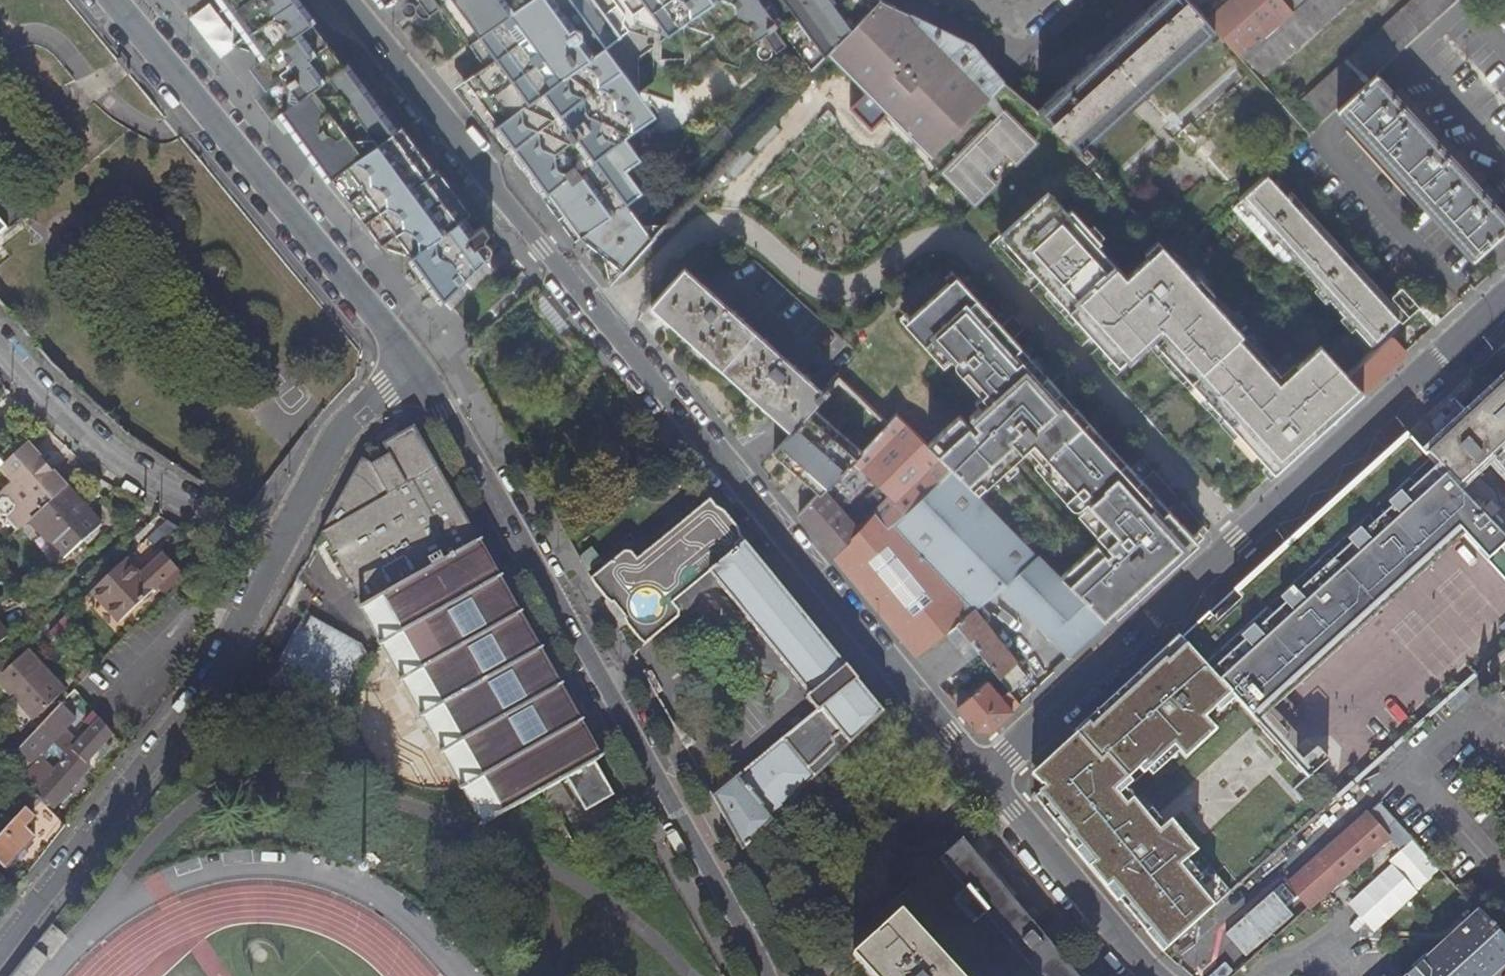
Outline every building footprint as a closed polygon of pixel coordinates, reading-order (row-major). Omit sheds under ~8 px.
[(237,35),(212,0),(193,13),(218,48),(237,35)] [(232,9),(250,33),(258,43),(266,54),(266,88),(275,100),(283,111),(282,52),(318,59),(348,99),(353,106),(357,103),(370,120),(377,121),(407,162),(419,164),(433,182),(437,180),(459,208),(454,212),(463,224),(474,232),(475,231),(466,218),(471,214),(451,184),(438,169),(434,170),(405,129),(403,126),(398,129),(361,76),(350,63),(345,66),(299,0),(225,0),(232,9)] [(405,4),(404,7),(406,11),(409,14),(413,15),(416,13),(421,19),(426,22),(429,22),(432,21),(435,17),(436,13),(434,9),(442,3),(464,33),(479,53),(489,65),(458,88),(484,123),(508,155),(512,152),(582,238),(630,203),(645,192),(629,169),(644,158),(628,136),(644,125),(642,91),(658,79),(657,59),(693,56),(693,47),(704,46),(720,34),(752,45),(760,39),(762,43),(761,47),(760,50),(762,54),(765,56),(770,57),(773,56),(777,52),(777,47),(775,45),(779,42),(782,47),(791,41),(784,32),(786,31),(794,42),(803,57),(812,70),(828,54),(826,51),(880,0),(408,0),(405,4)] [(881,0),(880,0),(826,51),(828,54),(928,159),(984,103),(993,94),(1006,81),(973,45),(966,42),(952,35),(881,0)] [(1038,110),(1083,158),(1089,152),(1086,148),(1152,87),(1216,30),(1208,20),(1190,0),(1159,0),(1038,110)] [(1208,20),(1216,30),(1240,57),(1291,11),(1282,0),(1230,0),(1208,20)] [(1261,81),(1351,0),(1304,0),(1291,11),(1240,57),(1261,81)] [(1291,11),(1304,0),(1282,0),(1291,11)] [(1289,111),(1309,134),(1338,107),(1376,72),(1456,0),(1411,0),(1289,111)] [(283,111),(301,134),(348,99),(318,59),(282,52),(283,111)] [(1338,107),(1377,151),(1474,260),(1504,231),(1504,215),(1455,159),(1376,72),(1338,107)] [(413,254),(446,299),(484,261),(484,257),(488,257),(492,254),(493,249),(491,245),(488,242),(484,241),(482,242),(481,241),(490,233),(484,225),(475,231),(474,232),(463,224),(454,212),(459,208),(437,180),(433,182),(419,164),(407,162),(377,121),(370,120),(357,103),(353,106),(348,99),(301,134),(383,245),(413,254)] [(945,170),(978,203),(1039,142),(1007,109),(945,170)] [(1267,172),(1239,198),(1291,255),(1371,343),(1400,317),(1267,172)] [(1163,244),(1127,276),(1122,280),(1113,270),(1117,266),(1098,244),(1102,241),(1072,208),(1068,212),(1050,191),(1001,235),(1066,305),(1119,364),(1143,343),(1139,338),(1147,331),(1151,335),(1275,471),(1364,390),(1350,374),(1320,345),(1288,374),(1293,379),(1285,386),(1270,369),(1273,366),(1214,300),(1163,244)] [(664,226),(667,223),(646,225),(640,217),(630,203),(582,238),(600,250),(606,254),(614,285),(624,276),(624,272),(644,248),(664,226)] [(1504,259),(1504,236),(1488,251),(1499,264),(1504,259)] [(1127,276),(1117,266),(1113,270),(1122,280),(1127,276)] [(767,340),(686,268),(653,304),(793,431),(814,407),(830,390),(825,385),(821,389),(767,340)] [(1129,605),(1199,541),(1144,481),(1155,471),(1143,458),(1132,468),(1088,420),(1083,425),(1054,393),(1059,389),(1064,395),(1076,384),(1064,371),(1053,381),(1048,375),(1042,380),(1016,352),(1021,347),(1014,338),(1025,328),(1013,315),(1002,325),(962,281),(956,286),(951,280),(911,318),(916,324),(911,329),(942,365),(948,360),(989,405),(983,410),(982,408),(969,418),(979,428),(975,433),(960,417),(928,446),(951,468),(972,490),(1022,444),(1043,467),(1037,472),(1056,491),(1096,535),(1055,572),(1103,619),(1124,599),(1129,605)] [(1412,325),(1408,321),(1402,326),(1407,331),(1412,325)] [(1139,338),(1143,343),(1151,335),(1147,331),(1139,338)] [(1377,349),(1350,374),(1364,390),(1406,352),(1391,336),(1377,349)] [(1293,379),(1288,374),(1284,378),(1273,366),(1270,369),(1285,386),(1293,379)] [(1464,421),(1428,455),(1458,487),(1490,457),(1504,474),(1504,384),(1464,421)] [(814,407),(793,431),(775,450),(815,486),(821,492),(824,488),(832,480),(855,458),(862,451),(816,410),(814,407)] [(876,436),(862,451),(855,458),(832,480),(852,499),(874,476),(891,494),(875,511),(876,512),(889,527),(951,468),(928,446),(896,415),(876,436)] [(362,459),(321,532),(341,567),(338,569),(343,579),(347,577),(359,599),(354,600),(358,607),(362,605),(385,646),(486,824),(529,800),(546,791),(557,785),(568,778),(587,811),(614,796),(595,762),(601,760),(439,472),(441,471),(431,453),(415,427),(412,428),(398,435),(383,444),(390,455),(372,465),(362,459)] [(1458,487),(1428,455),(1407,433),(1182,639),(1233,694),(1261,726),(1379,615),(1369,605),(1454,524),(1504,578),(1504,536),(1458,487)] [(3,466),(1,468),(13,482),(33,464),(39,464),(43,467),(63,489),(67,486),(27,443),(3,466)] [(21,528),(30,518),(63,489),(43,467),(39,464),(33,464),(13,482),(0,494),(0,496),(2,499),(0,502),(0,513),(3,517),(9,518),(11,517),(21,528)] [(860,529),(834,556),(881,612),(917,656),(957,624),(979,652),(1012,692),(1029,676),(975,611),(1001,590),(1071,658),(1108,624),(1103,619),(1055,572),(972,490),(951,468),(889,527),(876,512),(860,529)] [(832,480),(824,488),(831,494),(841,506),(843,508),(852,499),(832,480)] [(102,523),(67,486),(63,489),(30,518),(65,557),(102,523)] [(821,492),(801,514),(826,545),(851,518),(843,508),(841,506),(831,494),(824,488),(821,492)] [(713,798),(743,850),(774,820),(884,713),(709,499),(637,560),(628,549),(591,580),(596,590),(613,607),(617,612),(622,618),(630,631),(637,640),(644,646),(677,619),(679,612),(672,604),(710,574),(766,641),(810,695),(806,698),(808,700),(808,701),(817,711),(713,798)] [(851,518),(826,545),(834,556),(860,529),(851,518)] [(180,529),(167,520),(147,539),(157,549),(180,529)] [(126,559),(92,590),(119,620),(156,588),(178,569),(165,554),(140,575),(126,559)] [(156,588),(163,596),(183,575),(178,569),(156,588)] [(362,646),(313,619),(303,635),(296,632),(263,695),(329,732),(353,689),(370,659),(362,646)] [(957,624),(917,656),(939,684),(979,652),(957,624)] [(1233,694),(1182,639),(1037,772),(1048,785),(1034,797),(1163,951),(1230,891),(1166,815),(1151,828),(1122,793),(1172,752),(1182,764),(1214,738),(1204,725),(1223,709),(1220,705),(1233,694)] [(0,662),(0,684),(32,720),(63,691),(27,650),(8,668),(2,660),(0,662)] [(1487,667),(1504,688),(1504,651),(1487,667)] [(963,689),(951,699),(977,730),(992,730),(1020,704),(1009,691),(1002,697),(987,680),(970,696),(963,689)] [(40,800),(48,809),(56,801),(64,793),(89,766),(86,763),(95,753),(100,757),(110,746),(105,742),(112,734),(93,712),(84,720),(91,728),(47,776),(37,767),(40,762),(37,758),(51,744),(61,734),(79,715),(69,704),(79,695),(74,689),(9,758),(8,757),(7,758),(25,779),(36,794),(40,800)] [(672,723),(671,723),(687,750),(692,747),(697,745),(677,728),(672,723)] [(65,738),(61,734),(51,744),(55,747),(65,738)] [(557,785),(546,791),(559,813),(570,807),(557,785)] [(64,793),(56,801),(60,805),(68,796),(64,793)] [(3,866),(13,857),(21,848),(33,837),(23,827),(32,818),(27,812),(40,800),(36,794),(0,833),(0,863),(3,866)] [(1382,831),(1395,819),(1380,802),(1366,814),(1382,831)] [(1399,850),(1412,837),(1395,819),(1382,831),(1366,814),(1288,884),(1308,907),(1388,837),(1399,850)] [(1065,960),(962,837),(938,860),(961,889),(950,898),(970,923),(982,914),(1033,975),(1079,975),(1065,960)] [(1349,900),(1376,929),(1441,870),(1415,841),(1349,900)] [(21,848),(13,857),(18,862),(26,853),(21,848)] [(18,881),(3,866),(0,863),(0,890),(7,897),(18,881)] [(900,912),(853,957),(859,964),(870,975),(957,975),(900,912)] [(1504,963),(1504,939),(1480,912),(1411,975),(1491,975),(1504,963)] [(10,975),(33,975),(46,959),(33,948),(10,975)]
